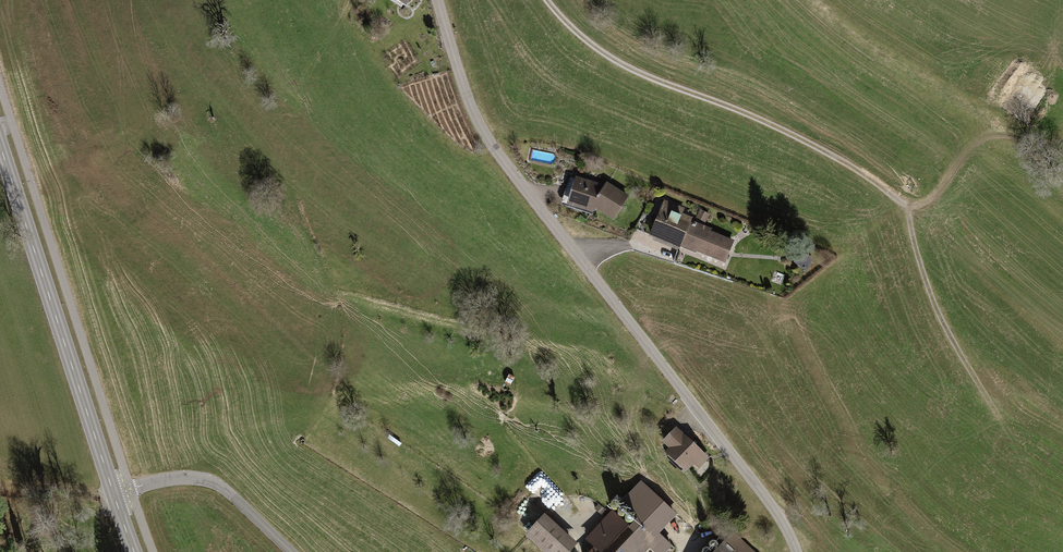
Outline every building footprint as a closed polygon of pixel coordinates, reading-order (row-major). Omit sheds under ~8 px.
[(405,9),(411,0),(391,0),(405,9)] [(604,186),(576,177),(567,203),(592,211),(594,206),(614,218),(628,196),(606,183),(604,186)] [(683,208),(664,200),(655,222),(650,234),(679,246),(696,253),(696,251),(724,262),(733,241),(709,231),(710,229),(690,221),(691,218),(681,214),(683,208)] [(509,374),(505,382),(511,385),(515,377),(509,374)] [(707,458),(676,428),(663,441),(671,448),(667,452),(686,471),(694,463),(698,467),(707,458)] [(590,551),(644,551),(648,547),(653,551),(666,551),(671,546),(649,525),(639,536),(612,511),(610,512),(586,539),(595,547),(590,551)] [(544,514),(528,531),(525,535),(528,537),(544,551),(570,551),(577,544),(544,514)] [(733,533),(724,542),(715,551),(754,551),(733,533)]
